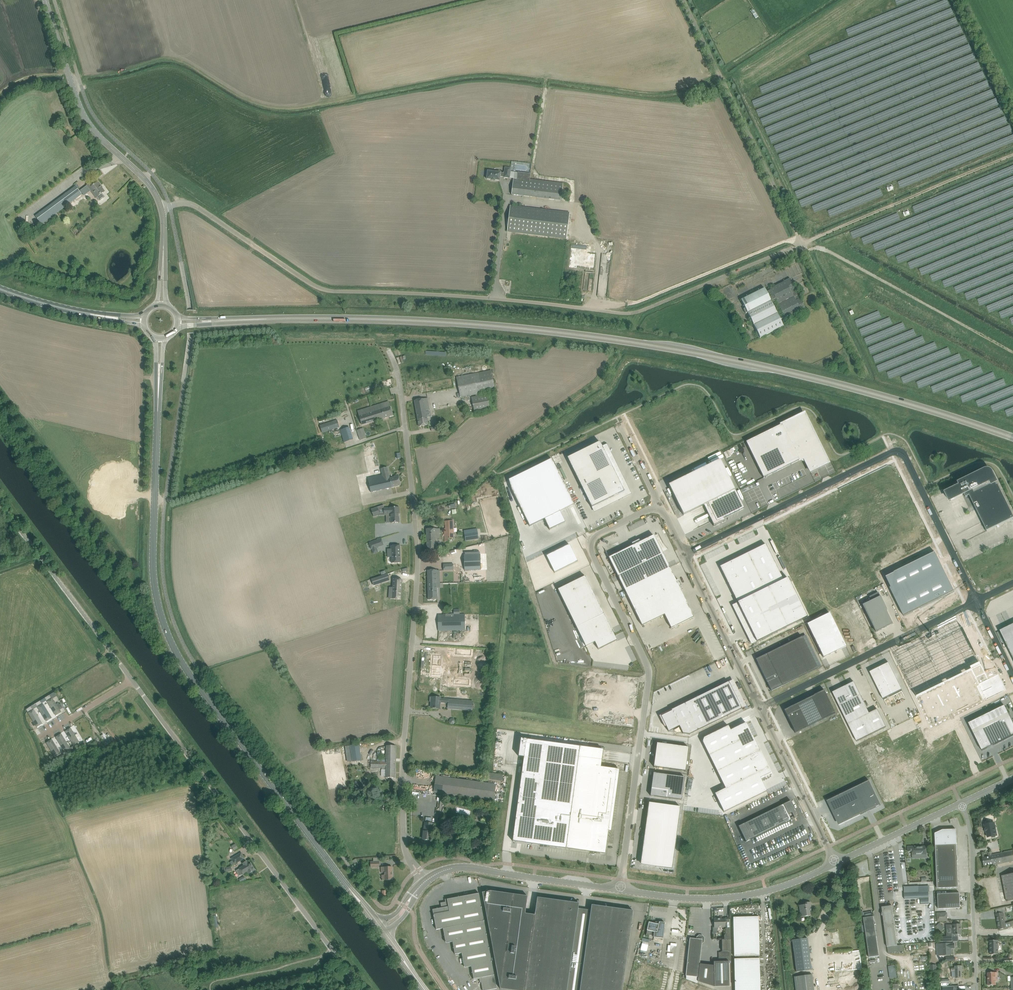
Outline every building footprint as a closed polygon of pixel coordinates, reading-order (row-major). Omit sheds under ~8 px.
[(487,179),(491,179),(500,180),(500,176),(504,177),(510,178),(511,168),(505,167),(504,172),(488,170),(487,179)] [(561,200),(563,183),(530,179),(531,172),(518,171),(517,177),(514,177),(512,194),(561,200)] [(87,185),(80,191),(84,195),(90,190),(91,191),(96,198),(97,197),(99,201),(105,197),(102,193),(105,191),(101,186),(101,185),(98,182),(93,186),(90,183),(87,185)] [(42,224),(57,213),(82,194),(76,186),(36,216),(42,224)] [(570,213),(510,206),(507,231),(567,238),(570,213)] [(786,319),(801,311),(806,309),(800,298),(796,290),(790,278),(770,288),(771,290),(767,292),(765,288),(741,300),(745,308),(743,309),(746,314),(748,313),(760,338),(783,326),(771,301),(775,299),(786,319)] [(456,377),(460,397),(495,390),(491,370),(456,377)] [(471,397),(474,412),(490,409),(487,394),(471,397)] [(420,400),(414,401),(419,426),(428,425),(427,418),(427,417),(426,411),(426,409),(429,408),(428,398),(427,398),(420,400)] [(362,415),(359,416),(362,425),(393,415),(390,406),(383,409),(381,404),(360,410),(362,415)] [(800,415),(746,442),(764,478),(800,460),(801,461),(805,462),(810,472),(828,463),(806,417),(800,415)] [(338,420),(320,425),(322,433),(340,427),(338,420)] [(340,430),(344,442),(353,439),(349,427),(340,430)] [(358,429),(360,436),(362,436),(363,438),(367,437),(364,428),(358,429)] [(600,442),(567,458),(592,507),(609,499),(611,503),(630,493),(620,474),(616,476),(600,442)] [(551,458),(506,479),(528,525),(543,518),(548,529),(563,521),(558,511),(573,503),(551,458)] [(720,460),(669,485),(680,508),(684,515),(704,505),(704,506),(708,504),(715,519),(712,521),(714,526),(713,526),(714,526),(725,520),(724,518),(744,508),(731,483),(720,460)] [(383,479),(369,483),(371,492),(396,486),(401,485),(399,476),(388,478),(387,472),(388,472),(387,467),(382,468),(381,469),(382,475),(383,479)] [(946,493),(950,501),(964,493),(966,497),(969,495),(987,531),(1012,518),(1012,515),(998,483),(997,484),(996,482),(997,482),(992,472),(991,471),(990,470),(989,470),(988,470),(987,470),(986,470),(967,479),(968,482),(946,493)] [(357,475),(351,476),(355,495),(361,493),(357,475)] [(391,507),(385,507),(385,513),(391,513),(391,522),(400,521),(400,516),(399,516),(399,512),(400,512),(400,506),(391,506),(391,507)] [(377,507),(371,509),(373,516),(380,514),(378,509),(377,507)] [(453,538),(453,521),(445,521),(445,528),(444,528),(445,541),(448,542),(448,538),(453,538)] [(436,539),(440,539),(440,528),(426,529),(427,551),(432,551),(440,551),(439,545),(436,545),(436,539)] [(467,532),(468,541),(478,540),(477,531),(467,532)] [(633,546),(609,558),(642,626),(664,615),(671,628),(694,617),(681,590),(683,589),(678,580),(676,581),(654,535),(640,542),(639,540),(632,543),(633,546)] [(376,540),(369,543),(371,549),(378,547),(376,540)] [(730,563),(721,567),(728,581),(727,582),(737,602),(783,580),(766,544),(729,562),(730,563)] [(578,561),(570,545),(546,556),(549,562),(555,573),(571,565),(578,561)] [(391,554),(388,554),(388,560),(392,560),(392,566),(401,565),(401,548),(391,548),(391,554)] [(936,552),(885,577),(904,616),(955,592),(936,552)] [(480,554),(464,554),(464,570),(481,569),(480,554)] [(433,570),(428,570),(428,583),(437,583),(437,578),(440,578),(440,570),(437,570),(433,570)] [(386,574),(370,579),(372,585),(388,580),(386,574)] [(585,576),(558,590),(586,647),(595,642),(598,649),(603,647),(603,646),(616,640),(613,633),(585,576)] [(783,580),(737,602),(757,642),(765,638),(807,617),(796,594),(788,578),(783,580)] [(389,593),(388,602),(399,602),(400,582),(391,582),(391,593),(389,593)] [(437,599),(437,583),(428,583),(428,600),(437,599)] [(880,596),(862,605),(873,626),(876,631),(884,627),(884,628),(893,623),(880,596)] [(830,613),(807,624),(823,657),(846,646),(830,613)] [(465,614),(443,614),(438,614),(438,631),(465,631),(465,614)] [(1000,630),(1012,657),(1012,624),(1000,630)] [(925,643),(898,657),(918,699),(954,681),(969,712),(988,702),(980,687),(990,682),(964,630),(928,648),(925,643)] [(803,637),(756,660),(771,691),(818,669),(803,637)] [(443,653),(442,690),(456,691),(458,654),(443,653)] [(433,655),(433,665),(441,666),(442,655),(433,655)] [(889,662),(870,672),(883,699),(902,690),(889,662)] [(433,665),(432,675),(441,676),(441,666),(433,665)] [(672,711),(661,716),(666,726),(669,731),(679,726),(683,733),(689,734),(708,725),(742,708),(729,682),(671,710),(672,711)] [(834,692),(833,692),(857,742),(886,727),(878,709),(870,713),(854,682),(843,687),(843,688),(834,693),(834,692)] [(825,690),(784,710),(796,733),(836,713),(825,690)] [(440,698),(430,697),(430,702),(432,702),(432,708),(439,709),(440,702),(448,703),(448,708),(473,710),(473,701),(440,699),(440,698)] [(52,699),(47,702),(56,716),(61,712),(60,709),(57,705),(53,699),(53,698),(52,699)] [(38,707),(46,721),(52,718),(44,704),(43,704),(42,705),(38,707)] [(969,723),(982,750),(1012,735),(1012,722),(1005,705),(969,723)] [(31,712),(29,713),(37,727),(42,724),(34,710),(31,712)] [(704,738),(702,742),(719,776),(725,788),(715,794),(724,812),(767,791),(760,778),(771,773),(746,722),(730,730),(728,726),(704,738)] [(71,728),(65,732),(67,734),(74,746),(78,743),(79,742),(77,738),(80,737),(78,733),(75,735),(71,728)] [(62,734),(56,737),(65,751),(69,748),(70,748),(63,736),(62,734)] [(524,757),(513,841),(562,848),(566,848),(605,854),(608,831),(609,827),(612,827),(612,825),(613,822),(610,821),(617,769),(610,768),(601,767),(603,750),(580,747),(575,746),(521,739),(519,756),(524,757)] [(52,740),(47,743),(55,757),(61,754),(53,742),(52,740)] [(78,743),(74,746),(77,750),(86,745),(84,742),(79,745),(78,743)] [(657,742),(654,767),(685,771),(689,747),(657,742)] [(360,744),(345,746),(348,762),(352,761),(352,762),(362,760),(360,744)] [(375,759),(375,760),(371,760),(370,767),(381,768),(381,776),(385,776),(385,777),(395,777),(395,745),(386,745),(386,759),(377,758),(377,759),(375,759)] [(69,748),(65,751),(66,753),(67,756),(72,753),(77,750),(74,746),(70,748),(69,748)] [(654,774),(651,795),(653,796),(682,800),(685,777),(654,774)] [(496,785),(436,777),(434,792),(494,800),(496,785)] [(869,780),(827,801),(834,814),(835,814),(839,824),(860,814),(861,814),(881,805),(869,780)] [(791,800),(738,826),(746,842),(798,816),(791,800)] [(649,803),(641,860),(642,860),(642,864),(656,866),(656,867),(672,869),(681,807),(649,803)] [(486,817),(484,826),(489,827),(491,819),(491,818),(493,810),(488,809),(487,813),(487,815),(486,818),(486,817)] [(432,823),(430,823),(425,822),(424,831),(423,839),(430,840),(430,836),(434,837),(435,824),(432,823)] [(998,836),(995,822),(984,824),(985,832),(986,832),(987,838),(998,836)] [(935,833),(937,888),(958,887),(956,829),(943,830),(935,833)] [(439,845),(439,846),(448,848),(449,847),(450,842),(450,840),(441,838),(440,840),(439,845)] [(917,846),(908,846),(908,851),(912,851),(912,855),(927,854),(926,846),(917,847),(917,846)] [(982,858),(984,865),(993,864),(993,865),(1012,861),(1012,851),(991,855),(991,852),(988,852),(989,857),(982,858)] [(242,853),(232,858),(235,863),(245,858),(242,853)] [(373,858),(373,861),(371,861),(371,867),(379,867),(379,858),(373,858)] [(245,867),(240,870),(237,871),(239,875),(247,871),(249,874),(255,870),(251,863),(249,865),(246,861),(243,863),(245,867)] [(382,875),(382,880),(392,880),(392,867),(381,867),(381,873),(384,873),(384,875),(382,875)] [(248,873),(239,879),(238,880),(240,883),(250,876),(248,873)] [(1012,900),(1012,874),(1002,876),(1007,901),(1012,900)] [(919,886),(904,887),(905,899),(920,898),(921,904),(929,904),(929,892),(919,892),(919,886)] [(511,989),(525,989),(535,915),(525,913),(528,896),(490,891),(482,892),(500,988),(511,989)] [(483,989),(489,989),(497,988),(479,893),(447,899),(447,901),(441,903),(442,908),(433,909),(436,930),(443,928),(446,942),(452,941),(455,954),(462,953),(464,967),(471,965),(474,979),(480,978),(483,989)] [(938,894),(938,909),(960,908),(960,893),(938,894)] [(633,911),(592,905),(591,910),(582,909),(579,909),(578,908),(579,903),(537,897),(537,903),(525,989),(622,989),(633,911)] [(801,917),(807,916),(811,915),(810,912),(812,912),(811,902),(805,903),(806,904),(799,905),(801,917)] [(882,912),(882,915),(883,915),(887,947),(894,946),(897,945),(892,906),(882,907),(883,912),(882,912)] [(938,921),(948,921),(947,913),(937,913),(938,921)] [(996,914),(999,929),(1004,928),(1006,928),(1012,926),(1012,921),(1005,923),(1003,913),(1001,913),(996,914)] [(864,918),(867,937),(877,936),(875,925),(876,924),(875,921),(874,921),(874,916),(864,918)] [(673,919),(673,924),(672,935),(684,936),(686,921),(680,920),(680,917),(677,917),(677,920),(673,919)] [(733,917),(734,956),(760,955),(759,917),(733,917)] [(713,921),(713,925),(714,925),(714,927),(718,927),(726,927),(726,928),(725,928),(725,934),(724,935),(724,939),(731,939),(730,918),(725,918),(725,919),(722,919),(719,919),(719,918),(714,918),(714,920),(713,921)] [(654,937),(663,938),(665,923),(655,922),(655,924),(649,922),(647,930),(654,932),(654,937)] [(961,924),(956,924),(954,924),(954,927),(951,928),(951,934),(961,934),(961,924)] [(687,963),(686,976),(686,979),(698,983),(698,981),(700,964),(702,944),(702,942),(704,942),(705,937),(703,935),(699,935),(697,937),(696,939),(690,938),(689,943),(687,963)] [(879,956),(877,936),(867,937),(869,957),(879,956)] [(793,940),(796,972),(811,970),(807,938),(793,940)] [(724,939),(722,939),(722,951),(728,951),(731,952),(731,939),(724,939)] [(998,940),(990,940),(990,954),(998,954),(998,940)] [(943,943),(940,943),(941,955),(951,954),(951,948),(954,948),(954,943),(943,944),(943,943)] [(894,946),(887,947),(888,953),(903,951),(902,945),(897,945),(894,946)] [(719,961),(714,961),(714,965),(714,986),(728,986),(729,986),(729,961),(731,961),(731,952),(728,951),(722,951),(721,952),(720,952),(719,952),(719,961)] [(760,958),(734,959),(735,989),(760,989),(760,958)] [(700,964),(698,981),(714,986),(714,965),(700,964)] [(962,966),(957,966),(955,966),(955,968),(951,968),(951,971),(955,971),(956,978),(962,977),(961,970),(962,970),(962,966)] [(987,972),(988,973),(988,985),(996,985),(996,976),(997,976),(997,972),(987,972)] [(797,989),(815,989),(814,974),(795,976),(797,989)]
